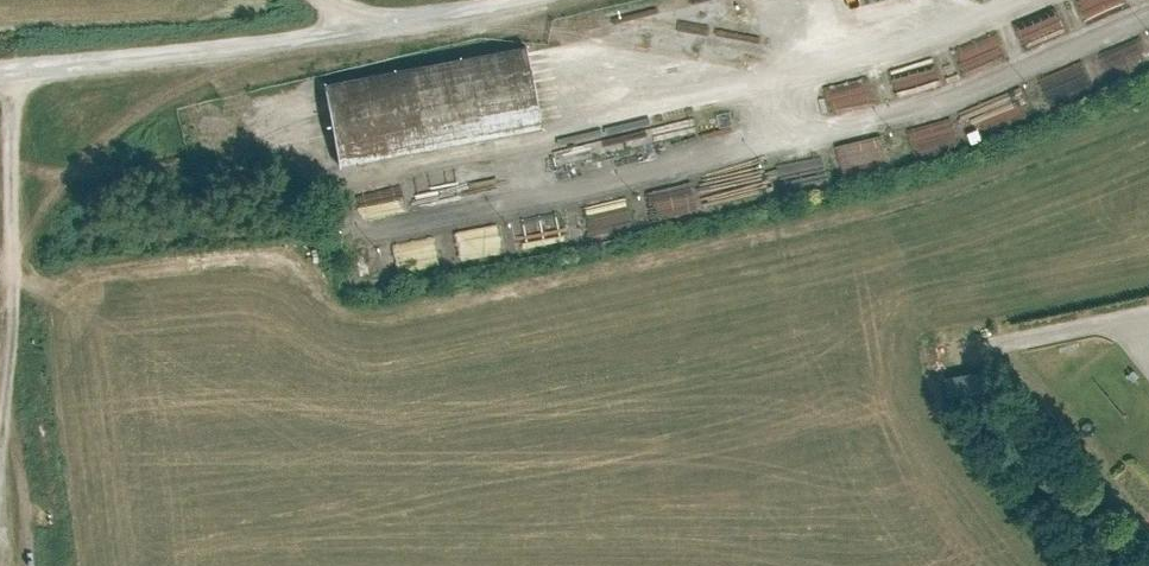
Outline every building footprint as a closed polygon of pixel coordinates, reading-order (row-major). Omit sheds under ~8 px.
[(1079,1),(1088,21),(1129,3),(1128,0),(1080,0),(1079,1)] [(534,38),(330,79),(347,162),(550,122),(534,38)] [(954,114),(908,127),(916,154),(961,141),(954,114)] [(845,164),(889,159),(886,136),(842,141),(845,164)] [(822,164),(781,170),(783,187),(824,180),(822,164)] [(357,196),(363,217),(405,205),(399,184),(357,196)] [(455,229),(461,258),(503,250),(497,221),(455,229)] [(947,373),(949,410),(988,408),(986,371),(947,373)]
